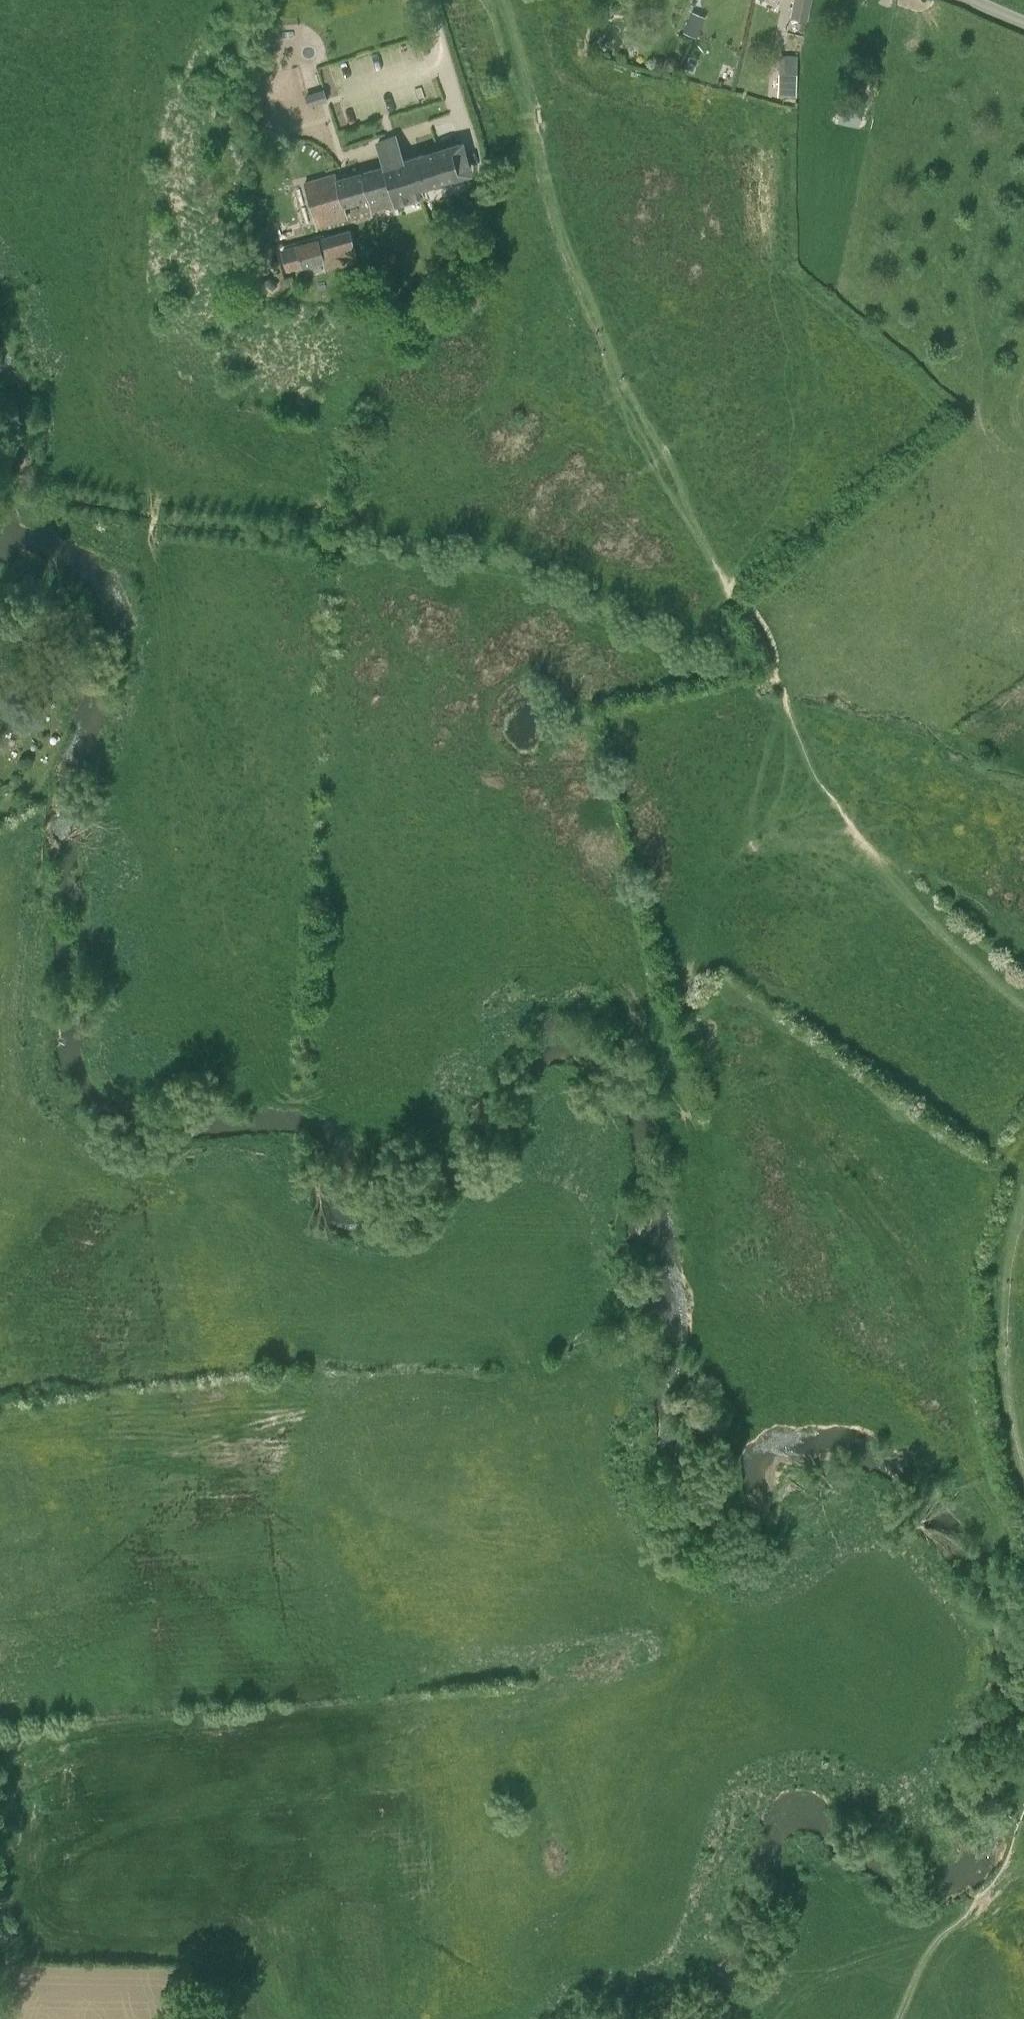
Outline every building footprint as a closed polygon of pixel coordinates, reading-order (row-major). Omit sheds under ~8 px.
[(807,20),(811,0),(794,0),(791,16),(807,20)] [(683,29),(697,35),(705,16),(691,10),(683,29)] [(675,68),(676,64),(674,60),(670,58),(666,61),(665,65),(667,69),(671,70),(675,68)] [(784,81),(784,89),(796,90),(796,81),(797,66),(797,59),(784,58),(784,64),(780,64),(780,81),(784,81)] [(848,102),(844,118),(862,123),(866,106),(848,102)] [(370,209),(392,202),(393,205),(415,198),(404,159),(397,135),(375,142),(382,166),(360,174),(337,182),(336,179),(306,189),(311,207),(317,229),(346,220),(341,205),(367,197),(370,209)] [(459,141),(404,159),(415,198),(423,195),(420,185),(467,169),(459,141)] [(336,233),(283,251),(287,267),(303,261),(304,265),(343,252),(336,233)]
